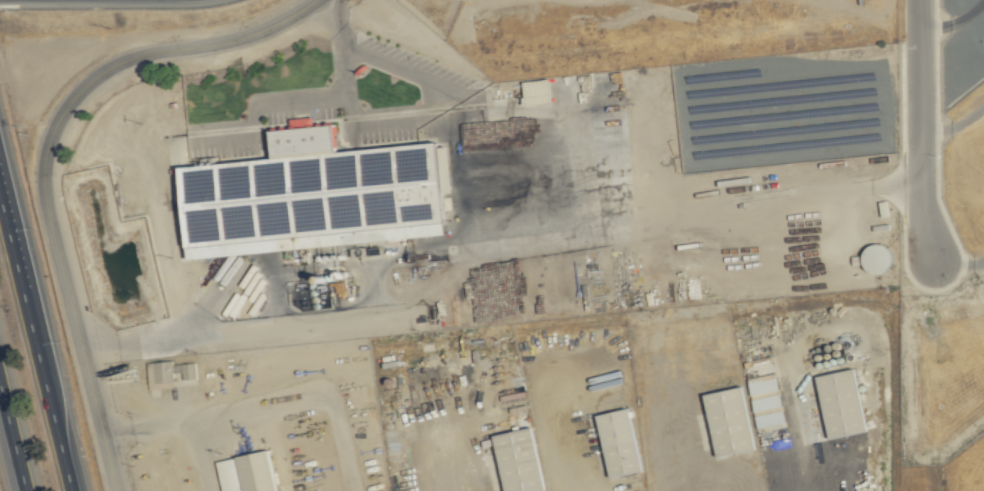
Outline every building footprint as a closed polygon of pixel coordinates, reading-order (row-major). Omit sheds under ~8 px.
[(329,152),(327,126),(264,129),(265,155),(329,152)] [(885,274),(886,246),(861,245),(860,273),(885,274)] [(198,363),(175,364),(175,361),(159,362),(160,387),(176,386),(175,372),(183,371),(184,379),(199,379),(198,363)] [(813,376),(824,439),(862,432),(851,369),(813,376)] [(746,384),(752,415),(780,409),(774,378),(746,384)] [(711,457),(750,450),(739,387),(700,394),(711,457)] [(592,415),(606,478),(639,471),(625,408),(592,415)] [(540,490),(529,428),(489,435),(499,490),(538,490),(540,490)] [(220,490),(274,490),(266,450),(214,461),(220,490)]
